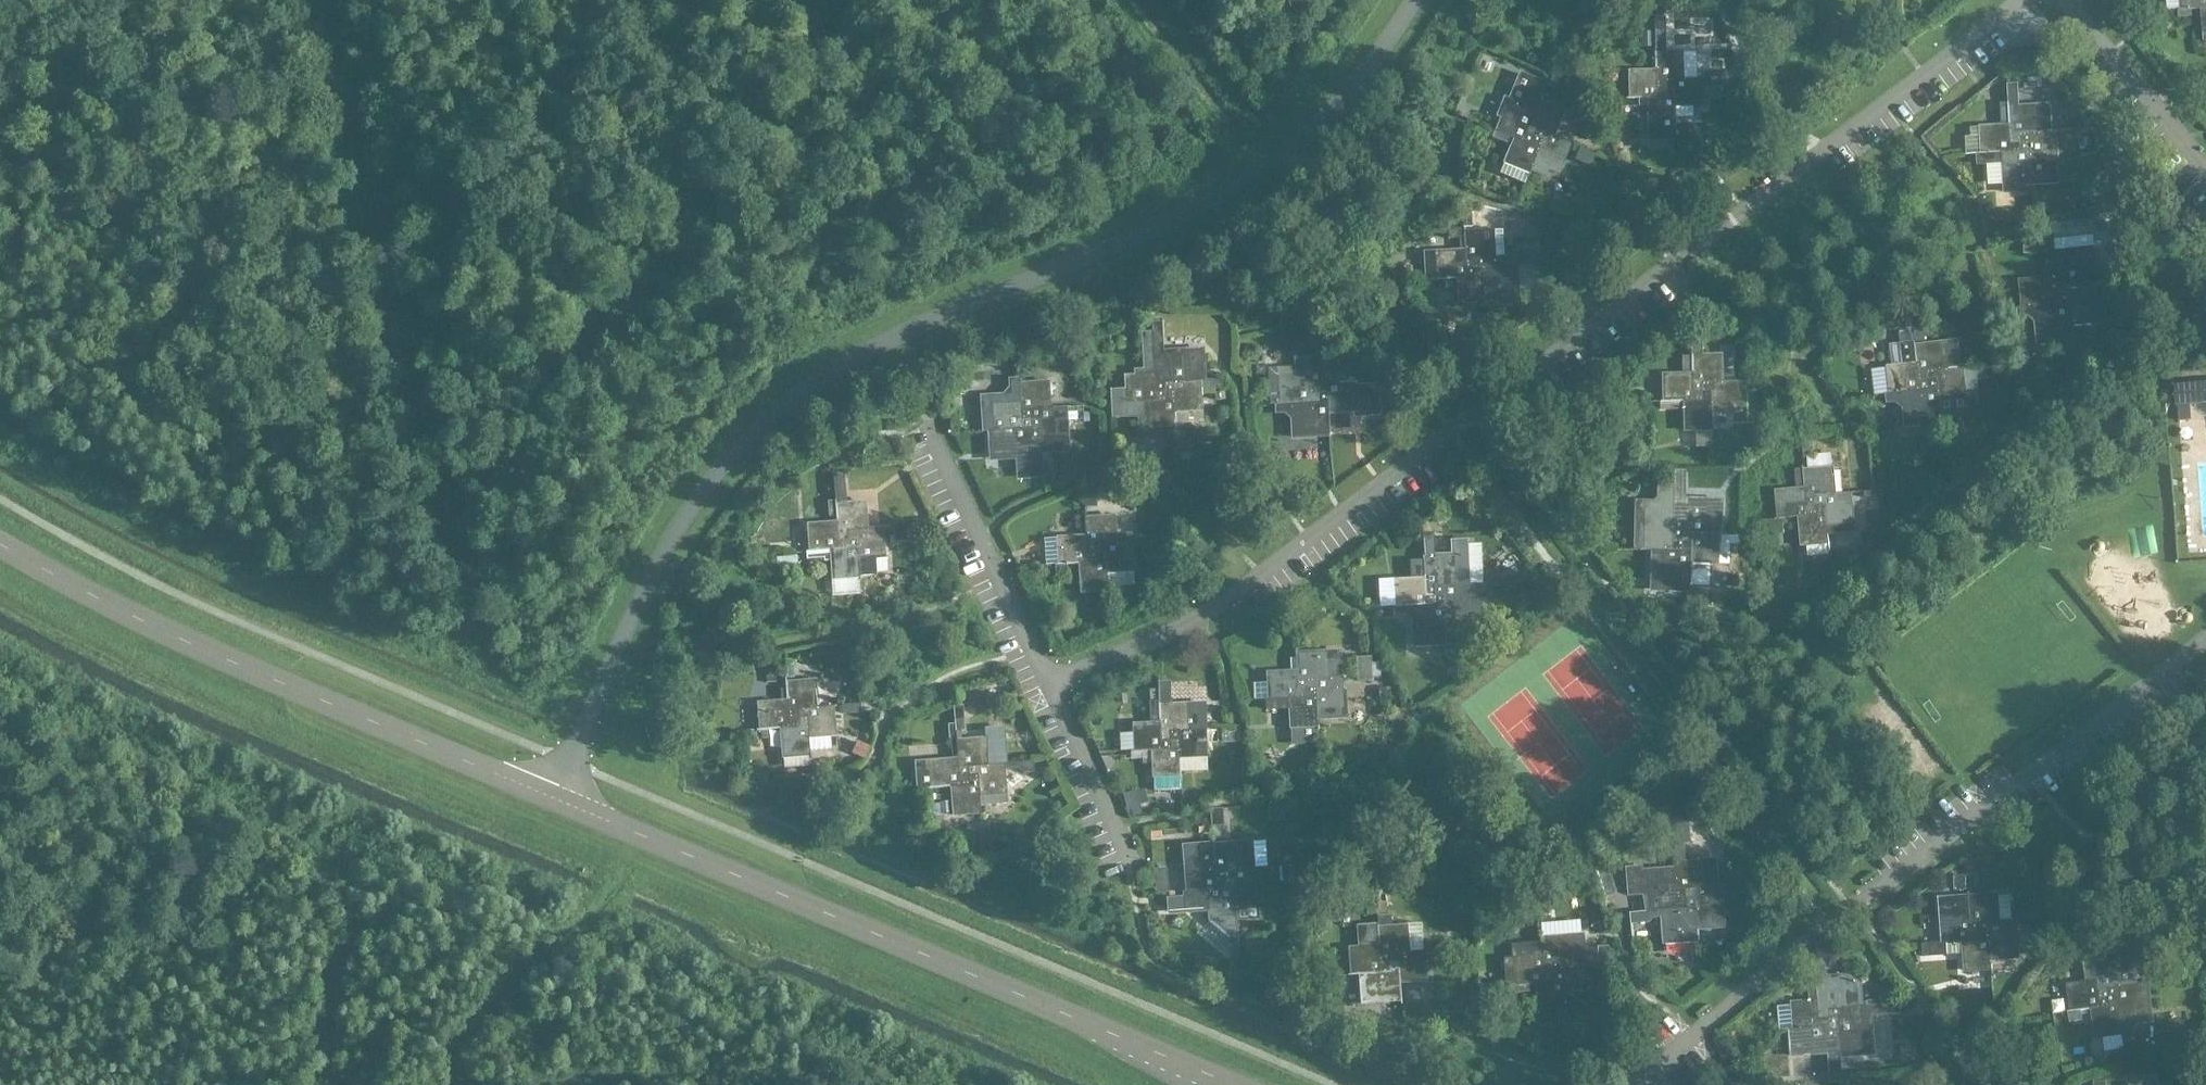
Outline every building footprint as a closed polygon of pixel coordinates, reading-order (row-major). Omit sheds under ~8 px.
[(2182,11),(2201,10),(2203,10),(2205,9),(2205,0),(2182,0),(2182,11)] [(1681,54),(1655,55),(1655,73),(1656,91),(1665,91),(1664,81),(1682,80),(1681,54)] [(1655,73),(1629,74),(1629,100),(1647,100),(1665,99),(1665,91),(1656,91),(1655,73)] [(1682,80),(1664,81),(1665,91),(1674,90),(1674,108),(1701,106),(1700,83),(1702,83),(1702,80),(1700,80),(1682,80)] [(1502,120),(1496,132),(1498,133),(1515,140),(1532,147),(1535,138),(1526,134),(1533,118),(1540,102),(1540,101),(1545,89),(1536,85),(1532,97),(1526,94),(1523,101),(1521,101),(1519,105),(1506,100),(1498,118),(1502,120)] [(2017,87),(2008,87),(2009,103),(2018,102),(2017,87)] [(1665,99),(1647,100),(1648,126),(1659,125),(1659,130),(1675,129),(1674,108),(1674,90),(1665,91),(1665,99)] [(1533,118),(1526,134),(1535,138),(1538,130),(1554,137),(1564,112),(1540,102),(1533,118)] [(2009,103),(2001,103),(2003,125),(2010,124),(2010,119),(2009,109),(2009,103)] [(2018,108),(2009,109),(2010,119),(2010,124),(2011,144),(2020,144),(2019,134),(2051,132),(2050,106),(2018,108)] [(1973,137),(1967,137),(1968,156),(1974,156),(2003,154),(2021,153),(2020,144),(2011,144),(2010,124),(2003,125),(1972,126),(1973,137)] [(1542,141),(1529,173),(1545,179),(1547,171),(1558,176),(1561,168),(1571,144),(1554,137),(1538,130),(1535,138),(1542,141)] [(2051,132),(2019,134),(2020,144),(2029,144),(2030,163),(2031,182),(2049,181),(2048,162),(2057,162),(2055,132),(2051,132)] [(1512,147),(1505,164),(1529,173),(1542,141),(1535,138),(1532,147),(1515,140),(1512,147)] [(1690,157),(1687,141),(1665,145),(1668,162),(1690,157)] [(2021,153),(2003,154),(2005,197),(2032,195),(2032,189),(2031,182),(2030,163),(2029,144),(2020,144),(2021,153)] [(1568,202),(1582,207),(1588,194),(1574,188),(1568,202)] [(1463,234),(1458,235),(1459,250),(1459,252),(1464,252),(1465,269),(1474,268),(1474,260),(1495,259),(1495,257),(1495,244),(1490,244),(1489,233),(1463,234)] [(2060,248),(2046,250),(2046,254),(2048,278),(2048,280),(2050,297),(2060,296),(2059,286),(2078,284),(2095,283),(2092,250),(2060,253),(2060,248)] [(1459,252),(1438,254),(1440,280),(1455,279),(1457,279),(1474,278),(1474,268),(1465,269),(1464,252),(1459,252)] [(1542,255),(1529,256),(1529,265),(1543,264),(1542,255)] [(1474,260),(1474,268),(1482,267),(1483,284),(1484,303),(1485,303),(1485,306),(1487,307),(1487,306),(1519,304),(1517,266),(1517,260),(1512,261),(1511,257),(1514,257),(1514,256),(1504,257),(1495,257),(1495,259),(1474,260)] [(1474,278),(1457,279),(1458,305),(1484,303),(1483,284),(1482,267),(1474,268),(1474,278)] [(2048,280),(2021,283),(2023,309),(2043,307),(2061,305),(2060,296),(2050,297),(2048,280)] [(2078,284),(2059,286),(2060,296),(2069,295),(2072,321),(2074,321),(2078,325),(2084,324),(2088,320),(2098,319),(2095,286),(2096,286),(2096,283),(2095,283),(2078,284)] [(2043,307),(2033,308),(2034,315),(2036,336),(2073,332),(2072,327),(2072,321),(2069,295),(2060,296),(2061,305),(2043,307)] [(1901,308),(1897,313),(1898,329),(1899,337),(1906,337),(1906,343),(1914,342),(1913,328),(1910,307),(1901,308)] [(2033,308),(2019,310),(2020,317),(2034,315),(2033,308)] [(1314,323),(1305,323),(1306,340),(1315,339),(1314,323)] [(2111,345),(2110,331),(2091,332),(2092,346),(2111,345)] [(1125,391),(1110,391),(1111,417),(1137,415),(1136,403),(1137,403),(1164,402),(1164,392),(1155,392),(1154,375),(1152,357),(1151,333),(1142,334),(1145,375),(1125,377),(1125,391)] [(1700,336),(1691,336),(1691,350),(1700,349),(1700,336)] [(1891,367),(1888,368),(1891,395),(1901,394),(1912,393),(1930,391),(1928,381),(1919,382),(1917,364),(1915,347),(1914,342),(1899,343),(1888,345),(1891,367)] [(1956,342),(1915,347),(1917,364),(1919,382),(1928,381),(1927,372),(1946,370),(1959,369),(1956,342)] [(1181,355),(1152,357),(1154,375),(1155,392),(1164,392),(1163,383),(1183,382),(1198,381),(1204,381),(1203,349),(1181,351),(1181,355)] [(1026,355),(1017,356),(1018,374),(1027,373),(1026,355)] [(1719,357),(1691,358),(1691,373),(1692,376),(1692,393),(1701,393),(1701,385),(1720,384),(1719,357)] [(1336,358),(1307,359),(1308,377),(1309,395),(1318,395),(1317,386),(1337,384),(1336,358)] [(1691,358),(1682,358),(1683,373),(1691,373),(1691,358)] [(1991,365),(1973,367),(1974,375),(1992,373),(1991,365)] [(1946,370),(1927,372),(1928,381),(1937,380),(1940,400),(1965,397),(1964,382),(1965,382),(1965,377),(1963,377),(1962,372),(1964,372),(1964,368),(1962,368),(1959,369),(1946,370)] [(1692,376),(1663,377),(1663,404),(1677,403),(1684,403),(1702,402),(1701,393),(1692,393),(1692,376)] [(1308,377),(1279,378),(1281,405),(1291,404),(1301,404),(1318,403),(1318,395),(1309,395),(1308,377)] [(992,413),(985,414),(986,431),(993,431),(1013,430),(1031,429),(1030,419),(1021,420),(1020,402),(1019,395),(1018,383),(1018,380),(1010,380),(1011,395),(991,396),(992,413)] [(1226,380),(1215,380),(1215,391),(1227,390),(1226,380)] [(1912,393),(1901,394),(1905,424),(1942,420),(1940,400),(1937,380),(1928,381),(1930,391),(1912,393)] [(2174,383),(2176,406),(2178,406),(2180,420),(2193,419),(2192,405),(2205,404),(2205,380),(2174,383)] [(1183,382),(1163,383),(1164,392),(1172,392),(1173,412),(1200,410),(1198,381),(1183,382)] [(1022,382),(1018,383),(1019,395),(1020,402),(1021,420),(1030,419),(1030,410),(1049,409),(1048,382),(1022,384),(1022,382)] [(1337,384),(1317,386),(1318,395),(1327,394),(1328,414),(1354,412),(1352,383),(1337,384)] [(1720,384),(1701,385),(1701,393),(1709,393),(1710,413),(1737,412),(1736,383),(1720,384)] [(1164,402),(1137,403),(1139,430),(1149,429),(1149,432),(1174,430),(1173,412),(1172,392),(1164,392),(1164,402)] [(1702,402),(1684,403),(1685,432),(1710,431),(1710,413),(1709,393),(1701,393),(1702,402)] [(1281,405),(1276,405),(1277,412),(1292,411),(1293,437),(1329,435),(1329,431),(1328,414),(1327,394),(1318,395),(1318,403),(1301,404),(1291,404),(1281,405)] [(1891,395),(1883,396),(1884,403),(1902,401),(1901,394),(1891,395)] [(1049,409),(1030,410),(1030,419),(1039,419),(1040,438),(1067,437),(1066,421),(1083,420),(1082,407),(1065,408),(1049,409)] [(1031,429),(1013,430),(1015,458),(1042,456),(1041,456),(1040,438),(1039,419),(1030,419),(1031,429)] [(1808,439),(1800,440),(1802,459),(1806,459),(1809,458),(1809,454),(1808,439)] [(1832,469),(1803,472),(1805,490),(1806,507),(1816,506),(1815,497),(1835,496),(1832,469)] [(1805,490),(1777,492),(1779,518),(1799,516),(1817,515),(1816,506),(1806,507),(1805,490)] [(1094,494),(1084,495),(1085,508),(1095,507),(1094,494)] [(1835,496),(1815,497),(1816,506),(1825,505),(1827,525),(1827,534),(1854,531),(1851,497),(1853,497),(1853,494),(1851,494),(1835,496)] [(835,502),(827,503),(829,524),(836,523),(836,521),(835,506),(835,504),(835,502)] [(864,503),(835,506),(836,521),(836,523),(838,541),(847,540),(846,531),(866,529),(864,503)] [(1817,515),(1799,516),(1802,545),(1828,543),(1827,534),(1827,525),(1825,505),(1816,506),(1817,515)] [(1673,525),(1672,543),(1681,543),(1681,534),(1701,534),(1702,508),(1673,506),(1673,513),(1673,525)] [(1643,512),(1642,551),(1653,551),(1662,551),(1680,552),(1681,543),(1672,543),(1673,525),(1673,513),(1643,512)] [(1088,516),(1084,517),(1085,537),(1087,554),(1096,553),(1096,544),(1115,543),(1113,517),(1088,518),(1088,516)] [(1084,517),(1074,517),(1075,530),(1080,530),(1080,535),(1080,537),(1085,536),(1084,517)] [(829,524),(808,526),(809,553),(823,552),(830,551),(848,550),(847,540),(838,541),(836,523),(829,524)] [(866,529),(846,531),(847,540),(856,540),(857,559),(884,557),(882,532),(884,532),(884,528),(868,529),(866,529)] [(2163,533),(2142,535),(2145,565),(2166,563),(2163,533)] [(1681,534),(1681,543),(1691,544),(1690,563),(1716,564),(1716,535),(1701,534),(1681,534)] [(1085,537),(1057,539),(1058,566),(1079,564),(1097,563),(1096,553),(1087,554),(1085,537)] [(848,550),(830,551),(832,580),(859,577),(857,559),(856,540),(847,540),(848,550)] [(1115,543),(1096,544),(1096,553),(1105,553),(1106,572),(1133,571),(1131,542),(1115,543)] [(1425,559),(1421,560),(1422,568),(1422,580),(1423,597),(1432,597),(1431,587),(1451,586),(1460,586),(1466,585),(1463,543),(1449,544),(1450,556),(1439,557),(1439,560),(1425,561),(1425,559)] [(1653,551),(1651,580),(1689,581),(1690,563),(1691,544),(1681,543),(1680,552),(1662,551),(1653,551)] [(1097,563),(1079,564),(1081,593),(1108,592),(1106,572),(1105,553),(1096,553),(1097,563)] [(1620,557),(1620,567),(1633,568),(1633,558),(1620,557)] [(1417,580),(1393,581),(1395,608),(1416,607),(1432,606),(1432,597),(1423,597),(1422,580),(1422,568),(1417,568),(1417,580)] [(1451,586),(1431,587),(1432,597),(1441,597),(1442,615),(1462,614),(1481,613),(1479,585),(1466,585),(1460,586),(1451,586)] [(1416,624),(1412,624),(1413,643),(1435,642),(1444,641),(1443,634),(1442,615),(1441,597),(1432,597),(1432,606),(1416,607),(1416,611),(1416,624)] [(1395,608),(1390,609),(1391,616),(1407,615),(1412,611),(1416,611),(1416,607),(1395,608)] [(1506,620),(1495,621),(1496,632),(1507,631),(1506,620)] [(1297,653),(1294,653),(1294,655),(1294,660),(1295,672),(1296,690),(1305,690),(1314,690),(1315,709),(1315,720),(1338,718),(1337,708),(1341,707),(1340,681),(1343,681),(1343,679),(1339,679),(1338,663),(1323,664),(1322,653),(1298,655),(1297,653)] [(1370,660),(1356,661),(1357,684),(1382,682),(1380,667),(1371,667),(1370,660)] [(792,666),(784,666),(785,679),(793,678),(792,666)] [(1290,673),(1267,674),(1268,701),(1271,701),(1288,700),(1305,699),(1305,690),(1296,690),(1295,672),(1290,673)] [(814,681),(785,683),(787,702),(788,719),(797,718),(797,708),(816,707),(814,681)] [(1167,683),(1157,683),(1158,697),(1168,697),(1167,683)] [(1305,699),(1288,700),(1288,705),(1290,728),(1316,727),(1315,720),(1315,709),(1314,690),(1305,690),(1305,699)] [(1377,692),(1367,693),(1367,703),(1378,703),(1377,692)] [(787,702),(758,703),(761,730),(781,728),(798,727),(797,718),(788,719),(787,702)] [(1147,724),(1133,725),(1134,751),(1150,751),(1152,751),(1168,750),(1168,741),(1160,742),(1159,724),(1158,706),(1158,702),(1149,702),(1146,702),(1147,723),(1147,724)] [(961,704),(953,705),(954,723),(955,731),(964,730),(961,704)] [(816,707),(797,708),(797,718),(806,717),(808,737),(835,735),(833,709),(834,709),(834,705),(832,706),(816,707)] [(1184,705),(1158,706),(1159,724),(1160,742),(1168,741),(1168,732),(1200,731),(1200,714),(1184,715),(1184,705)] [(798,727),(781,728),(783,757),(809,755),(808,737),(806,717),(797,718),(798,727)] [(1238,729),(1220,730),(1221,743),(1239,742),(1238,729)] [(1200,731),(1168,732),(1168,741),(1177,741),(1178,758),(1205,756),(1203,731),(1200,731)] [(929,772),(916,773),(917,789),(950,786),(969,785),(968,775),(959,776),(956,739),(956,737),(952,738),(950,741),(950,744),(952,747),(953,747),(954,760),(928,762),(929,772)] [(855,739),(850,751),(863,756),(868,744),(855,739)] [(959,739),(956,739),(959,776),(968,775),(967,766),(995,764),(994,748),(985,749),(984,739),(959,740),(959,739)] [(1168,750),(1152,751),(1153,777),(1179,776),(1178,758),(1177,741),(1168,741),(1168,750)] [(1032,761),(1021,761),(1022,772),(1033,771),(1032,761)] [(793,775),(821,775),(821,763),(793,763),(793,775)] [(969,785),(950,786),(952,815),(980,813),(979,803),(1005,801),(1002,763),(995,764),(967,766),(968,775),(969,785)] [(1195,765),(1195,779),(1224,780),(1224,766),(1195,765)] [(948,800),(938,801),(939,814),(950,813),(948,800)] [(1220,809),(1208,810),(1209,827),(1222,827),(1220,809)] [(1197,865),(1183,866),(1184,892),(1206,891),(1223,889),(1222,881),(1221,872),(1251,870),(1249,843),(1210,846),(1210,845),(1196,846),(1197,865)] [(1715,861),(1674,864),(1676,883),(1677,900),(1686,899),(1686,890),(1705,888),(1718,886),(1715,861)] [(1297,866),(1285,867),(1286,881),(1298,881),(1297,866)] [(1251,870),(1221,872),(1222,881),(1231,880),(1233,906),(1249,904),(1249,899),(1259,898),(1257,875),(1257,869),(1251,870)] [(1223,889),(1206,891),(1208,920),(1216,919),(1217,928),(1228,937),(1235,930),(1233,906),(1231,880),(1222,881),(1223,889)] [(1613,881),(1602,884),(1605,897),(1617,893),(1613,881)] [(1676,883),(1648,885),(1650,911),(1662,910),(1670,910),(1687,908),(1686,899),(1677,900),(1676,883)] [(1742,885),(1725,886),(1726,892),(1729,894),(1749,892),(1752,889),(1751,884),(1742,885)] [(1705,888),(1686,890),(1686,899),(1695,898),(1697,918),(1698,924),(1714,923),(1713,917),(1724,916),(1721,890),(1723,890),(1723,886),(1721,886),(1705,888)] [(1997,896),(1969,898),(1970,916),(1971,932),(1981,932),(1981,923),(1999,922),(1997,896)] [(1670,910),(1662,910),(1663,915),(1665,943),(1699,940),(1699,936),(1698,924),(1697,918),(1695,898),(1686,899),(1687,908),(1670,910)] [(1383,902),(1374,903),(1376,916),(1384,915),(1383,902)] [(1633,913),(1630,913),(1631,922),(1649,921),(1653,916),(1663,915),(1662,910),(1650,911),(1649,911),(1633,913)] [(1970,916),(1942,918),(1943,944),(1964,942),(1982,941),(1981,932),(1971,932),(1970,916)] [(1999,922),(1981,923),(1981,932),(1990,931),(1991,951),(1991,960),(2007,959),(2007,950),(2017,950),(2016,924),(2017,924),(2017,921),(2016,921),(1999,922)] [(2047,923),(2029,924),(2029,931),(2047,930),(2047,923)] [(1376,926),(1366,927),(1368,947),(1378,946),(1376,926)] [(1380,927),(1377,927),(1377,929),(1378,946),(1380,965),(1388,964),(1387,955),(1407,953),(1405,927),(1380,929),(1380,927)] [(1982,941),(1964,942),(1966,971),(1992,970),(1991,960),(1991,951),(1990,931),(1981,932),(1982,941)] [(1568,936),(1540,938),(1540,944),(1541,957),(1543,975),(1552,974),(1551,964),(1570,963),(1568,936)] [(2100,940),(2092,941),(2094,959),(2098,958),(2102,954),(2100,940)] [(1946,943),(1924,945),(1925,956),(1947,955),(1946,943)] [(2092,943),(2083,944),(2085,962),(2094,961),(2092,943)] [(1515,959),(1512,960),(1514,986),(1535,984),(1552,983),(1552,974),(1543,975),(1541,957),(1540,944),(1514,946),(1515,959)] [(1378,946),(1349,949),(1351,976),(1357,976),(1389,973),(1388,964),(1380,965),(1378,946)] [(1611,955),(1610,946),(1597,947),(1597,956),(1611,955)] [(1407,953),(1387,955),(1388,964),(1396,963),(1398,983),(1424,981),(1424,973),(1426,973),(1425,970),(1424,971),(1423,957),(1427,957),(1426,952),(1422,952),(1407,953)] [(1825,958),(1816,959),(1817,980),(1826,980),(1825,958)] [(2132,958),(2095,963),(2097,983),(2099,999),(2108,998),(2107,989),(2127,986),(2136,985),(2132,958)] [(1570,963),(1551,964),(1552,974),(1561,973),(1562,993),(1589,991),(1587,965),(1588,965),(1588,961),(1586,962),(1570,963)] [(1389,973),(1357,976),(1359,1004),(1373,1003),(1399,1001),(1398,983),(1396,963),(1388,964),(1389,973)] [(1552,983),(1535,984),(1536,1013),(1545,1012),(1546,1026),(1565,1024),(1564,1010),(1562,993),(1561,973),(1552,974),(1552,983)] [(1854,981),(1817,984),(1818,1002),(1819,1019),(1828,1019),(1828,1010),(1845,1009),(1859,1007),(1857,984),(1854,981)] [(2097,983),(2068,987),(2072,1012),(2092,1010),(2110,1008),(2108,998),(2099,999),(2097,983)] [(2127,986),(2107,989),(2108,998),(2116,997),(2120,1022),(2122,1035),(2123,1041),(2133,1040),(2132,1032),(2127,1028),(2126,1024),(2153,1020),(2150,1001),(2148,1002),(2146,984),(2136,985),(2127,986)] [(2110,1008),(2092,1010),(2096,1039),(2122,1035),(2120,1022),(2116,997),(2108,998),(2110,1008)] [(1818,1002),(1792,1004),(1794,1031),(1812,1029),(1828,1028),(1828,1019),(1819,1019),(1818,1002)] [(1899,1012),(1898,1004),(1877,1006),(1877,1013),(1899,1012)] [(1845,1009),(1828,1010),(1828,1019),(1838,1018),(1839,1035),(1839,1037),(1840,1054),(1840,1055),(1840,1057),(1873,1054),(1871,1033),(1866,1033),(1865,1033),(1863,1011),(1864,1010),(1864,1007),(1863,1007),(1859,1007),(1845,1009)] [(1828,1028),(1812,1029),(1813,1055),(1840,1054),(1839,1037),(1839,1035),(1838,1018),(1828,1019),(1828,1028)] [(1392,1034),(1391,1023),(1380,1024),(1381,1035),(1392,1034)] [(1842,1067),(1831,1068),(1832,1082),(1843,1081),(1842,1067)] [(2161,1072),(2161,1084),(2172,1084),(2172,1072),(2161,1072)]
